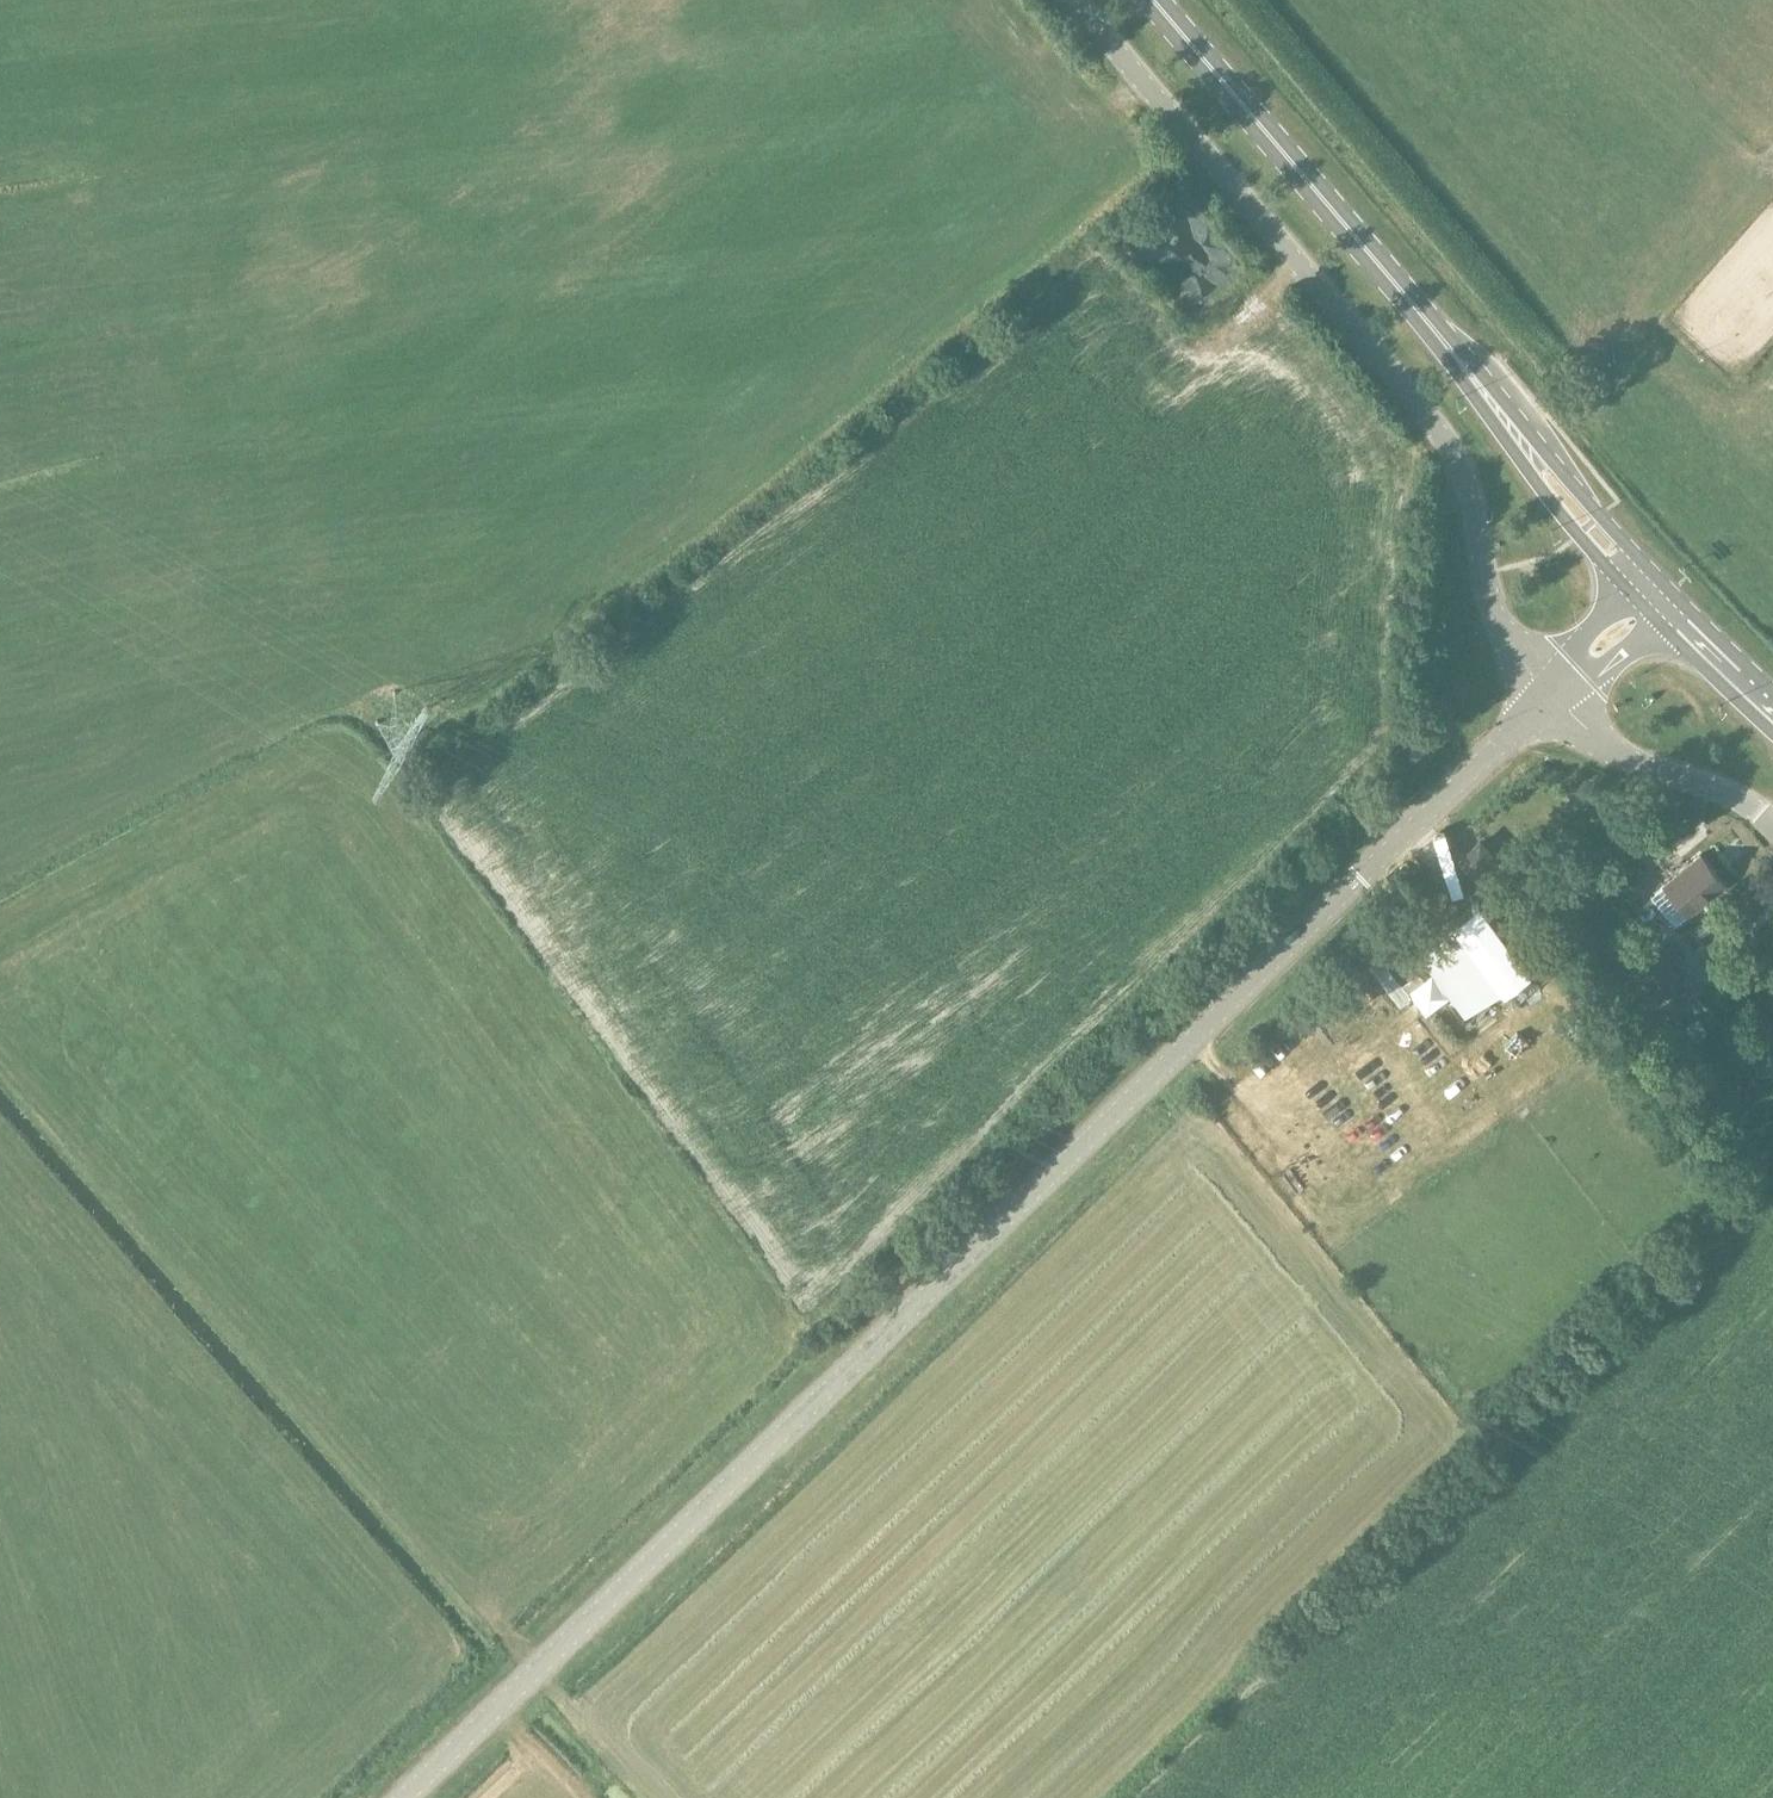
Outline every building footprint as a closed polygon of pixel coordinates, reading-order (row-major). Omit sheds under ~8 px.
[(1197,301),(1241,275),(1201,207),(1155,234),(1175,267),(1186,261),(1194,273),(1184,279),(1197,301)] [(1493,856),(1479,841),(1460,859),(1475,874),(1493,856)] [(1700,854),(1663,885),(1688,915),(1725,884),(1700,854)]
